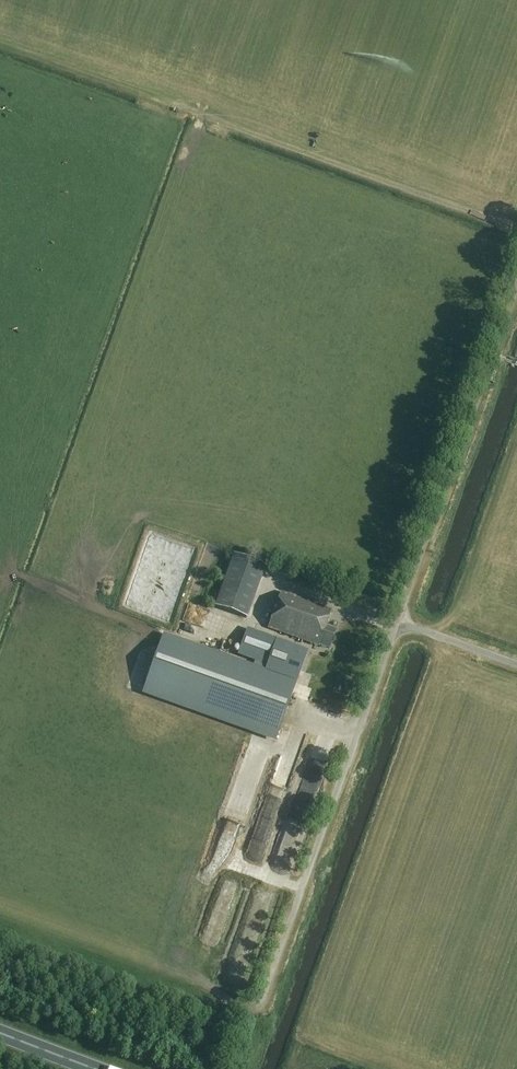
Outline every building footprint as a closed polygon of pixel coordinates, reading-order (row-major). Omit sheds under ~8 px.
[(266,566),(233,554),(214,607),(247,618),(266,566)] [(331,649),(337,631),(327,627),(332,612),(281,594),(268,629),(320,648),(320,646),(331,649)] [(131,599),(127,605),(134,610),(138,604),(131,599)] [(252,660),(251,664),(265,669),(295,680),(297,680),(307,650),(248,629),(238,655),(252,660)] [(265,669),(251,664),(166,633),(145,692),(191,709),(274,739),(295,680),(265,669)] [(272,760),(274,749),(250,745),(248,756),(272,760)] [(267,803),(248,857),(261,861),(280,807),(267,803)] [(299,815),(292,817),(294,824),(301,822),(299,815)] [(292,914),(294,900),(286,899),(284,913),(292,914)]
